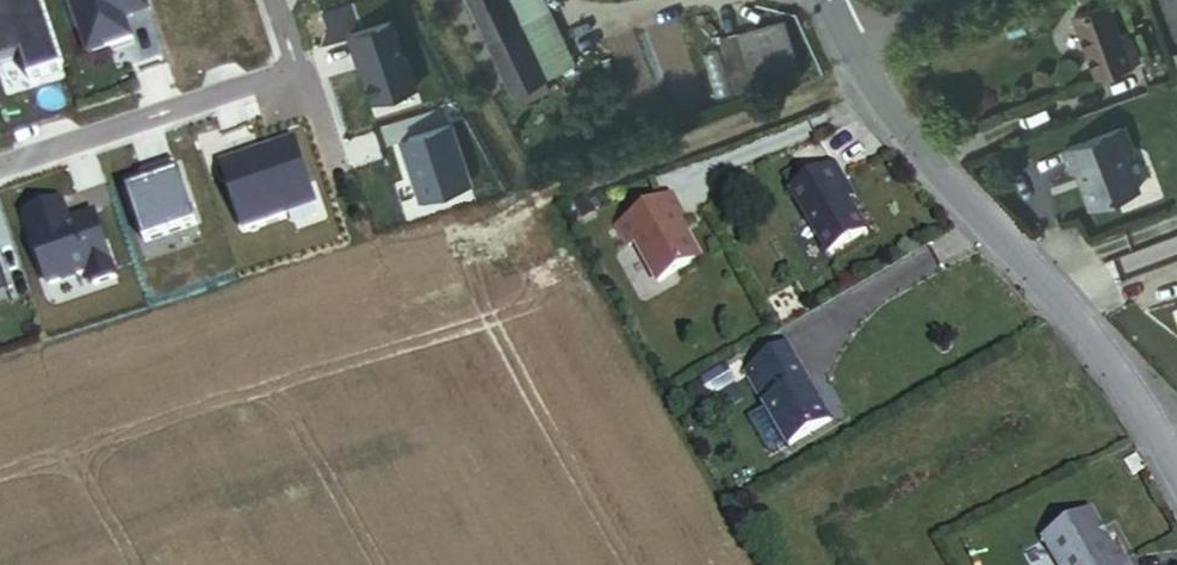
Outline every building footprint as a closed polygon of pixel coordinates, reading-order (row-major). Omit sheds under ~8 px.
[(60,70),(37,0),(4,0),(0,1),(0,64),(19,58),(26,81),(60,70)] [(84,51),(127,37),(121,19),(118,11),(145,2),(144,0),(67,0),(84,51)] [(513,94),(546,77),(508,0),(468,0),(513,94)] [(1106,5),(1073,18),(1095,76),(1138,60),(1131,42),(1122,45),(1106,5)] [(356,54),(371,100),(413,86),(403,55),(400,56),(388,20),(347,34),(354,55),(356,54)] [(787,44),(781,25),(741,36),(748,58),(787,44)] [(447,123),(397,139),(417,199),(467,182),(447,123)] [(1082,189),(1090,209),(1139,190),(1124,152),(1130,149),(1122,128),(1063,151),(1071,172),(1075,170),(1079,181),(1082,180),(1084,185),(1082,189)] [(294,141),(258,153),(257,158),(248,161),(247,157),(220,166),(241,229),(315,205),(294,141)] [(831,159),(786,185),(823,249),(862,226),(845,196),(835,179),(841,176),(831,159)] [(142,242),(194,225),(173,162),(154,169),(158,180),(142,185),(125,191),(142,242)] [(138,174),(142,185),(158,180),(154,169),(138,174)] [(851,192),(841,176),(835,179),(845,196),(851,192)] [(665,191),(610,221),(621,241),(629,237),(652,278),(695,255),(672,213),(676,211),(665,191)] [(113,279),(94,223),(69,231),(66,224),(59,203),(22,216),(45,286),(85,272),(90,286),(113,279)] [(92,215),(66,224),(69,231),(94,223),(92,215)] [(783,345),(742,369),(786,444),(828,419),(783,345)] [(1041,536),(1057,564),(1125,564),(1121,557),(1117,560),(1089,510),(1041,536)]
